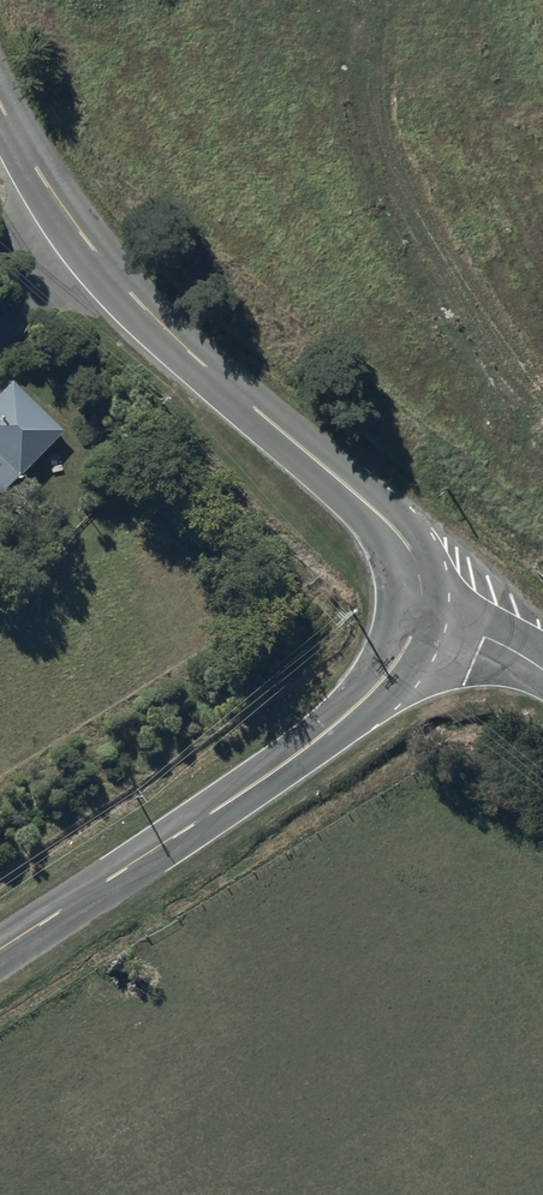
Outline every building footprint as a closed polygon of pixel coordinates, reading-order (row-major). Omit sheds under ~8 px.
[(60,437),(8,388),(0,396),(0,499),(60,437)]
